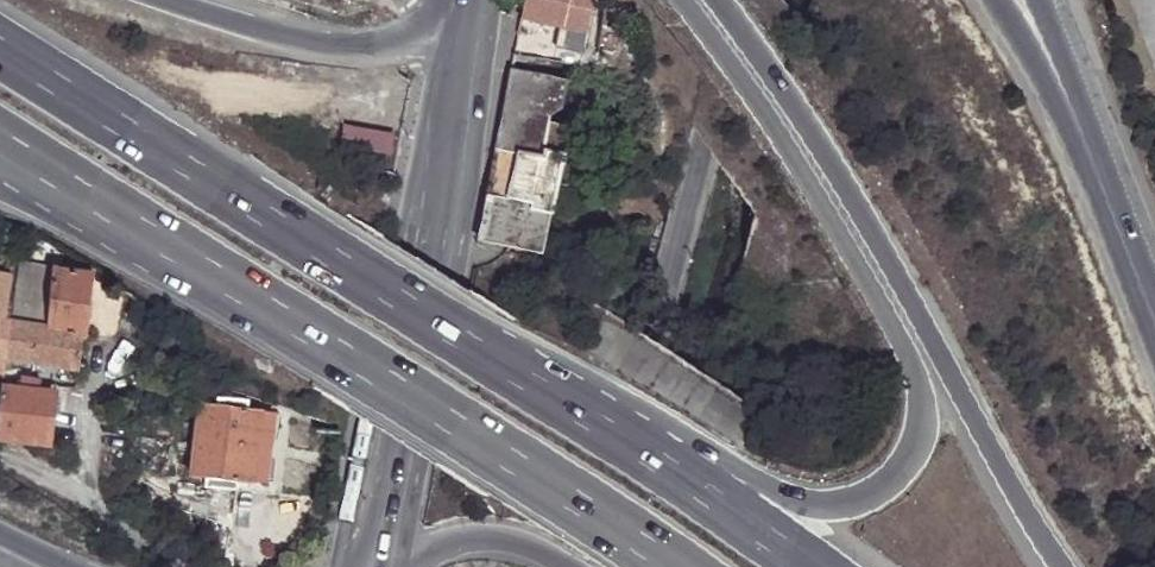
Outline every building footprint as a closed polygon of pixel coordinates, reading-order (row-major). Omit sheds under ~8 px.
[(593,0),(523,0),(519,17),(560,24),(556,47),(582,51),(593,0)] [(560,106),(566,75),(510,64),(494,147),(515,151),(540,155),(543,149),(547,119),(549,117),(560,106)] [(567,122),(549,117),(547,119),(543,149),(559,152),(567,122)] [(344,121),(339,141),(388,151),(391,133),(344,121)] [(515,151),(494,147),(486,191),(505,196),(515,151)] [(530,208),(548,211),(559,152),(543,149),(540,155),(515,151),(505,196),(531,200),(530,208)] [(477,234),(540,245),(548,211),(530,208),(531,200),(505,196),(486,191),(477,234)] [(93,274),(16,263),(7,321),(1,358),(74,369),(80,336),(85,335),(93,274)] [(14,387),(36,389),(37,380),(15,375),(14,387)] [(43,448),(51,391),(36,389),(14,387),(0,385),(0,442),(43,448)] [(249,481),(256,412),(256,410),(244,409),(245,403),(231,401),(230,408),(197,405),(189,478),(204,481),(203,488),(235,490),(236,484),(249,484),(249,481)] [(281,415),(256,412),(249,481),(274,484),(281,415)]
